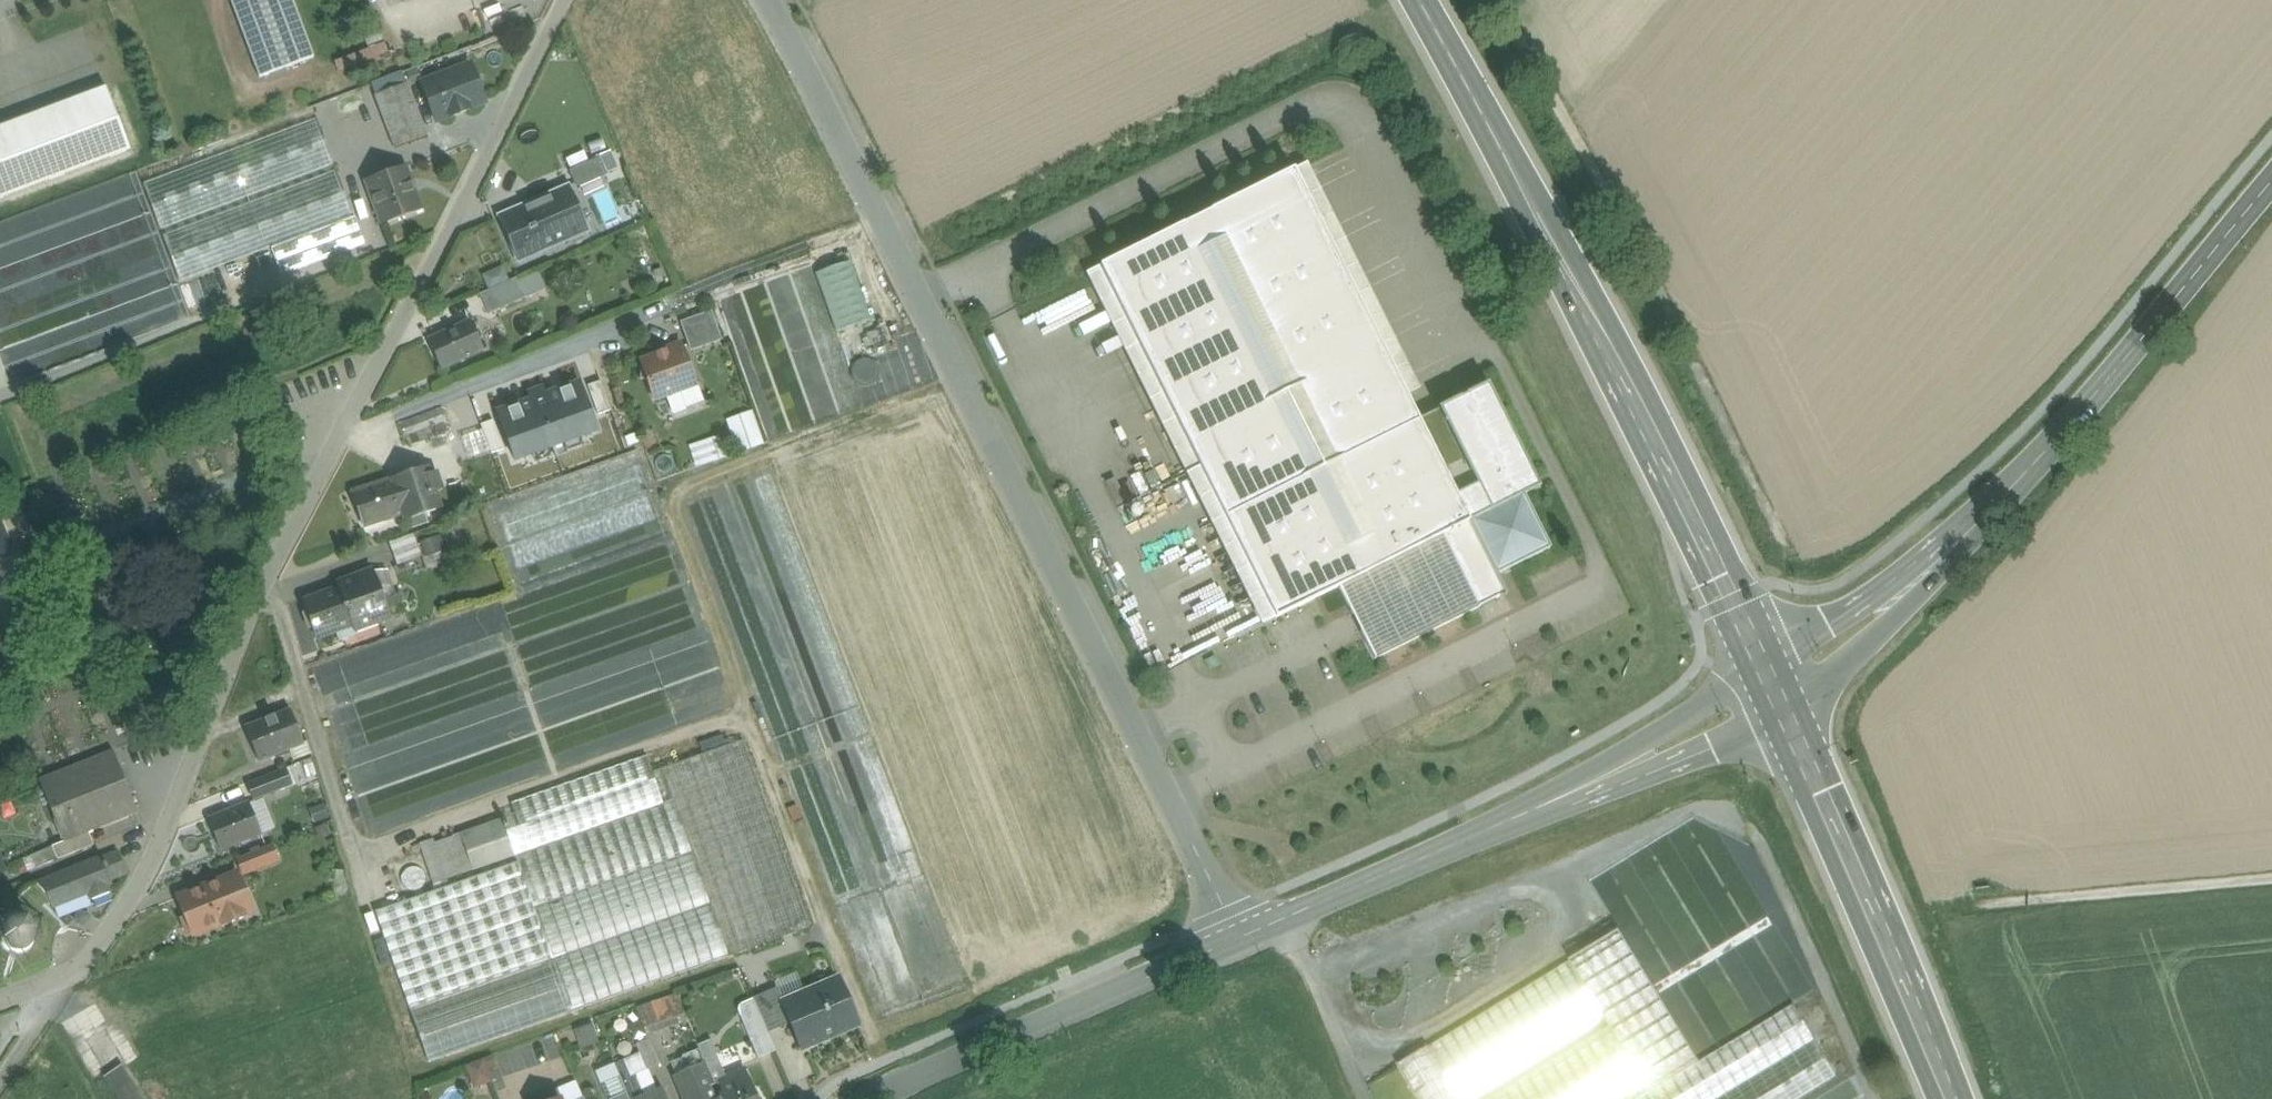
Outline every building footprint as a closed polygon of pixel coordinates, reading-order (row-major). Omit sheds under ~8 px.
[(259,78),(314,58),(292,0),(230,0),(259,78)] [(470,65),(422,84),(436,121),(450,115),(451,116),(469,109),(469,108),(484,102),(470,65)] [(371,84),(376,96),(407,84),(402,72),(371,84)] [(376,96),(374,96),(394,148),(427,135),(407,84),(376,96)] [(0,128),(0,199),(130,150),(106,87),(0,128)] [(600,158),(570,171),(577,187),(607,174),(600,158)] [(405,167),(366,182),(382,224),(421,210),(405,167)] [(336,169),(162,235),(179,281),(354,215),(336,169)] [(1293,170),(1099,266),(1275,618),(1339,587),(1375,659),(1505,594),(1496,575),(1548,548),(1522,496),(1539,487),(1487,383),(1437,408),(1438,410),(1418,421),(1293,170)] [(569,189),(526,208),(525,205),(499,217),(518,261),(588,231),(569,189)] [(356,220),(271,252),(280,277),(365,245),(356,220)] [(271,252),(242,263),(252,288),(280,277),(271,252)] [(850,262),(815,274),(837,332),(871,320),(850,262)] [(230,269),(197,282),(202,294),(235,281),(230,269)] [(522,280),(529,295),(546,287),(540,272),(522,280)] [(517,278),(480,294),(489,314),(526,298),(517,278)] [(803,323),(799,304),(790,306),(787,291),(773,294),(780,329),(803,323)] [(711,312),(680,323),(691,352),(722,340),(711,312)] [(469,321),(428,340),(442,370),(483,351),(469,321)] [(681,344),(656,353),(657,356),(640,362),(642,367),(640,380),(647,381),(654,400),(679,391),(677,386),(694,380),(681,344)] [(580,384),(546,397),(545,392),(530,398),(532,402),(497,414),(514,460),(597,429),(580,384)] [(441,409),(401,424),(406,437),(407,437),(410,446),(436,436),(433,427),(447,422),(441,409)] [(756,410),(729,417),(736,445),(763,438),(756,410)] [(720,434),(688,446),(696,466),(728,454),(720,434)] [(418,494),(425,515),(444,509),(438,491),(443,489),(437,472),(432,474),(430,468),(420,471),(427,491),(418,494)] [(420,471),(352,494),(363,528),(402,515),(404,522),(425,515),(418,494),(427,491),(420,471)] [(32,536),(21,510),(0,518),(0,517),(0,549),(32,536)] [(413,535),(388,544),(397,567),(421,558),(413,535)] [(424,554),(445,552),(443,537),(422,540),(424,554)] [(372,570),(337,583),(340,589),(353,625),(352,625),(355,631),(405,613),(399,595),(383,601),(372,570)] [(340,589),(303,602),(316,638),(335,631),(339,642),(357,636),(355,631),(352,625),(353,625),(340,589)] [(346,753),(377,833),(472,796),(463,773),(482,766),(476,750),(456,757),(447,734),(428,741),(422,726),(362,749),(353,726),(355,725),(347,704),(332,710),(348,752),(346,753)] [(291,711),(246,729),(259,761),(304,744),(291,711)] [(742,741),(660,770),(726,958),(808,929),(742,741)] [(39,781),(47,800),(70,791),(79,813),(130,793),(114,752),(39,781)] [(645,757),(509,804),(513,817),(526,853),(662,806),(651,773),(645,757)] [(285,769),(248,784),(255,801),(292,787),(285,769)] [(513,817),(502,821),(503,825),(507,824),(509,828),(505,829),(515,857),(517,863),(542,934),(544,942),(569,1013),(726,958),(660,770),(651,773),(662,806),(526,853),(513,817)] [(70,791),(47,800),(64,842),(90,832),(138,813),(130,793),(79,813),(70,791)] [(248,803),(208,819),(222,852),(262,836),(261,835),(248,804),(249,804),(248,803)] [(502,821),(447,840),(459,876),(472,871),(473,872),(515,857),(505,829),(509,828),(507,824),(503,825),(502,821)] [(90,832),(64,842),(14,862),(19,874),(95,844),(90,832)] [(1662,864),(1690,852),(1682,832),(1604,866),(1611,881),(1624,876),(1625,879),(1662,863),(1662,864)] [(447,840),(434,845),(433,840),(420,845),(436,891),(449,887),(447,880),(459,876),(447,840)] [(273,846),(237,860),(243,874),(278,860),(273,846)] [(0,849),(0,874),(9,871),(1,849),(0,849)] [(102,857),(36,883),(48,896),(52,909),(88,895),(91,901),(111,893),(109,886),(113,885),(111,881),(128,874),(119,852),(102,858),(102,857)] [(436,891),(376,912),(401,983),(542,934),(517,863),(449,887),(436,891)] [(238,874),(179,898),(187,917),(184,921),(183,925),(185,930),(188,933),(193,933),(193,935),(223,923),(223,925),(245,916),(236,895),(245,891),(238,874)] [(1811,989),(1757,885),(1731,899),(1727,890),(1711,899),(1716,909),(1700,918),(1740,995),(1755,988),(1768,1013),(1774,1010),(1774,1009),(1811,989)] [(10,918),(5,922),(1,927),(0,931),(0,941),(1,944),(5,949),(10,952),(16,954),(23,953),(29,950),(33,946),(35,941),(36,935),(35,930),(33,925),(30,921),(25,918),(20,917),(15,917),(10,918)] [(1700,1061),(1621,930),(1572,960),(1607,1017),(1611,1025),(1646,1083),(1650,1091),(1700,1061)] [(544,942),(404,991),(429,1062),(569,1013),(544,942)] [(1429,1047),(1460,1098),(1473,1098),(1607,1017),(1572,960),(1429,1047)] [(838,980),(784,1003),(784,1004),(775,1008),(783,1027),(792,1023),(803,1047),(825,1038),(821,1030),(854,1016),(838,980)] [(775,1008),(768,992),(753,998),(761,1017),(768,1033),(783,1027),(775,1008)] [(676,995),(637,1008),(648,1035),(687,1020),(676,995)] [(1829,1034),(1807,997),(1797,1003),(1820,1040),(1829,1034)] [(1794,1004),(1750,1031),(1790,1098),(1801,1098),(1837,1077),(1794,1004)] [(761,1017),(744,1023),(759,1058),(775,1051),(768,1033),(761,1017)] [(1489,1098),(1619,1098),(1646,1083),(1611,1025),(1489,1098)] [(1650,1091),(1655,1098),(1790,1098),(1750,1031),(1700,1061),(1650,1091)] [(639,1042),(647,1067),(660,1063),(651,1037),(639,1042)] [(726,1078),(711,1040),(698,1045),(700,1050),(706,1063),(714,1085),(719,1082),(719,1081),(726,1078)] [(1429,1047),(1399,1065),(1419,1098),(1460,1098),(1429,1047)] [(700,1050),(684,1057),(689,1070),(706,1063),(700,1050)] [(490,1059),(470,1061),(473,1084),(493,1082),(490,1059)] [(674,1077),(684,1098),(713,1098),(715,1098),(710,1086),(714,1085),(706,1063),(689,1070),(674,1077)] [(106,1078),(121,1098),(136,1089),(122,1068),(106,1078)] [(719,1081),(719,1082),(724,1094),(719,1096),(720,1098),(758,1098),(746,1070),(726,1078),(719,1081)] [(603,1083),(610,1098),(612,1098),(626,1093),(619,1076),(603,1083)] [(1636,1098),(1655,1098),(1650,1091),(1636,1098)]
